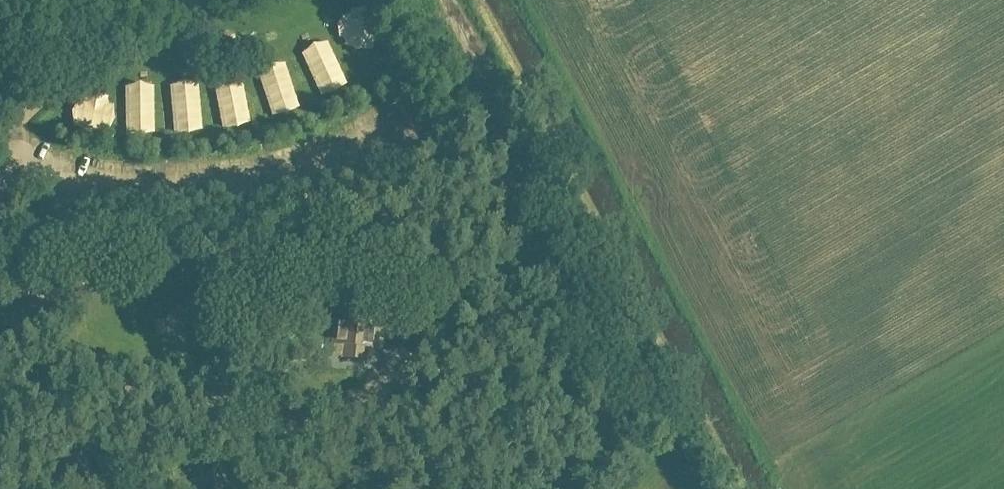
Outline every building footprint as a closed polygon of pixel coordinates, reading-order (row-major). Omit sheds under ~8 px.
[(379,57),(362,63),(368,80),(385,73),(379,57)] [(341,82),(330,86),(337,104),(348,100),(341,82)] [(279,127),(299,122),(293,100),(274,105),(279,127)] [(204,122),(224,121),(224,102),(203,103),(204,122)] [(191,103),(173,104),(174,125),(193,123),(191,103)] [(156,127),(156,107),(138,107),(137,127),(156,127)] [(242,127),(262,125),(259,107),(240,110),(242,127)] [(113,138),(114,120),(96,118),(95,136),(113,138)] [(387,327),(346,322),(342,359),(371,362),(372,350),(384,351),(387,327)]
